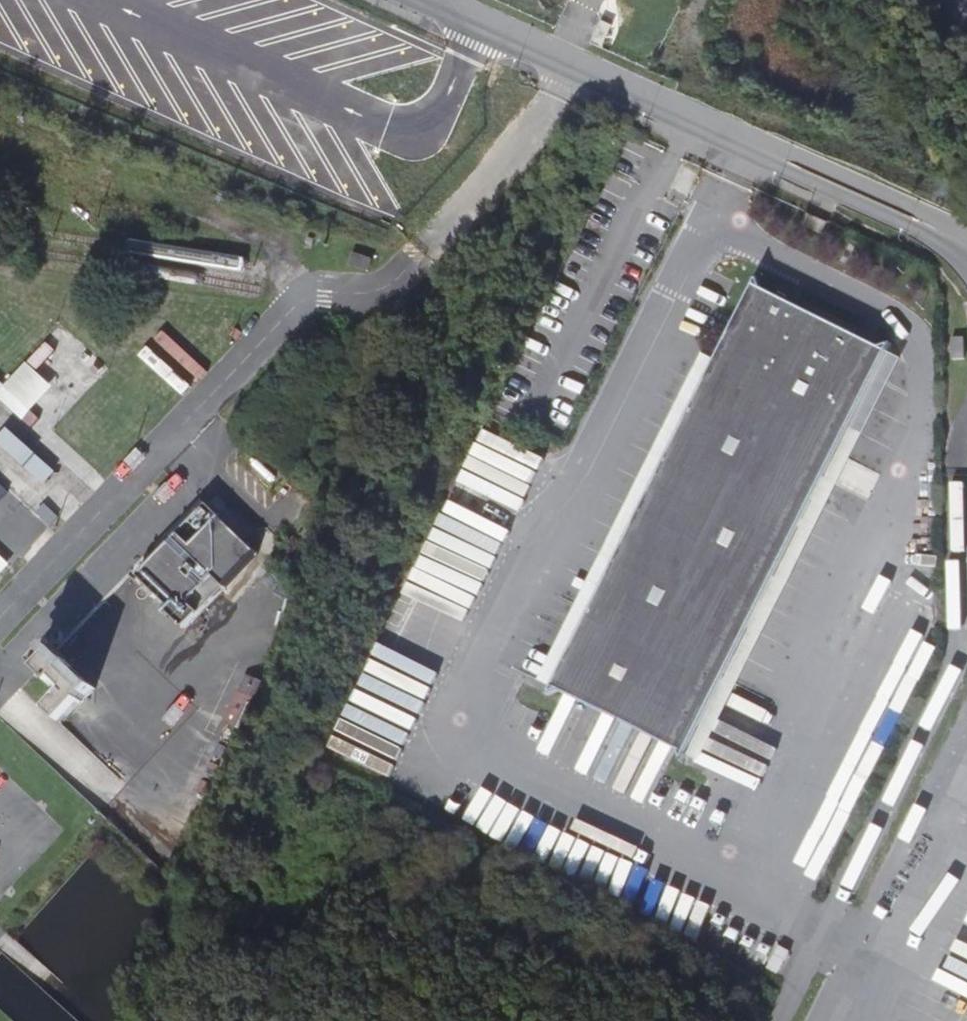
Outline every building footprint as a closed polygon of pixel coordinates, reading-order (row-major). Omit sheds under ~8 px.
[(351,254),(347,266),(365,272),(370,261),(351,254)] [(578,637),(713,704),(851,428),(892,345),(881,347),(763,288),(758,277),(717,361),(578,637)] [(553,687),(578,637),(717,361),(703,355),(541,681),(553,687)] [(25,416),(54,385),(29,360),(0,391),(0,393),(25,416)] [(864,434),(851,428),(713,704),(687,754),(701,761),(864,434)] [(205,505),(136,577),(167,607),(163,611),(183,629),(256,553),(205,505)] [(0,550),(0,577),(14,563),(0,550)] [(578,637),(553,687),(549,694),(561,691),(679,750),(683,761),(687,754),(713,704),(578,637)] [(54,652),(36,671),(52,686),(55,682),(66,692),(79,705),(94,689),(54,652)] [(79,705),(66,692),(47,712),(60,724),(79,705)]
